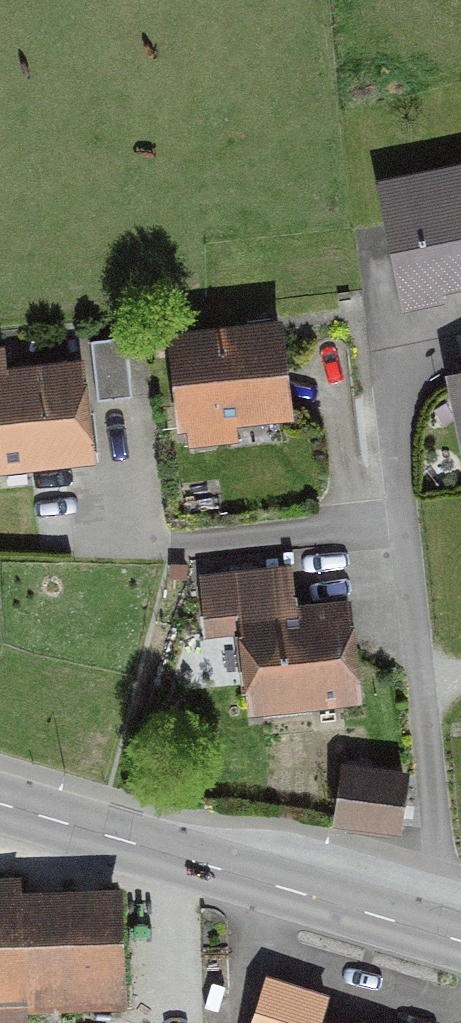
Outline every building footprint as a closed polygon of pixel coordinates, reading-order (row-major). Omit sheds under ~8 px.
[(460,278),(460,196),(385,211),(401,291),(460,278)] [(183,448),(283,437),(271,332),(171,343),(183,448)] [(93,403),(128,399),(121,339),(86,343),(93,403)] [(72,370),(0,378),(0,466),(82,457),(72,370)] [(206,614),(276,606),(273,573),(203,581),(206,614)] [(252,707),(347,696),(338,611),(243,622),(252,707)] [(333,819),(394,827),(400,781),(340,773),(333,819)] [(110,1004),(105,898),(12,902),(11,910),(0,910),(0,1022),(21,1022),(20,1007),(110,1004)] [(321,1001),(264,982),(250,1022),(314,1022),(321,1001)]
